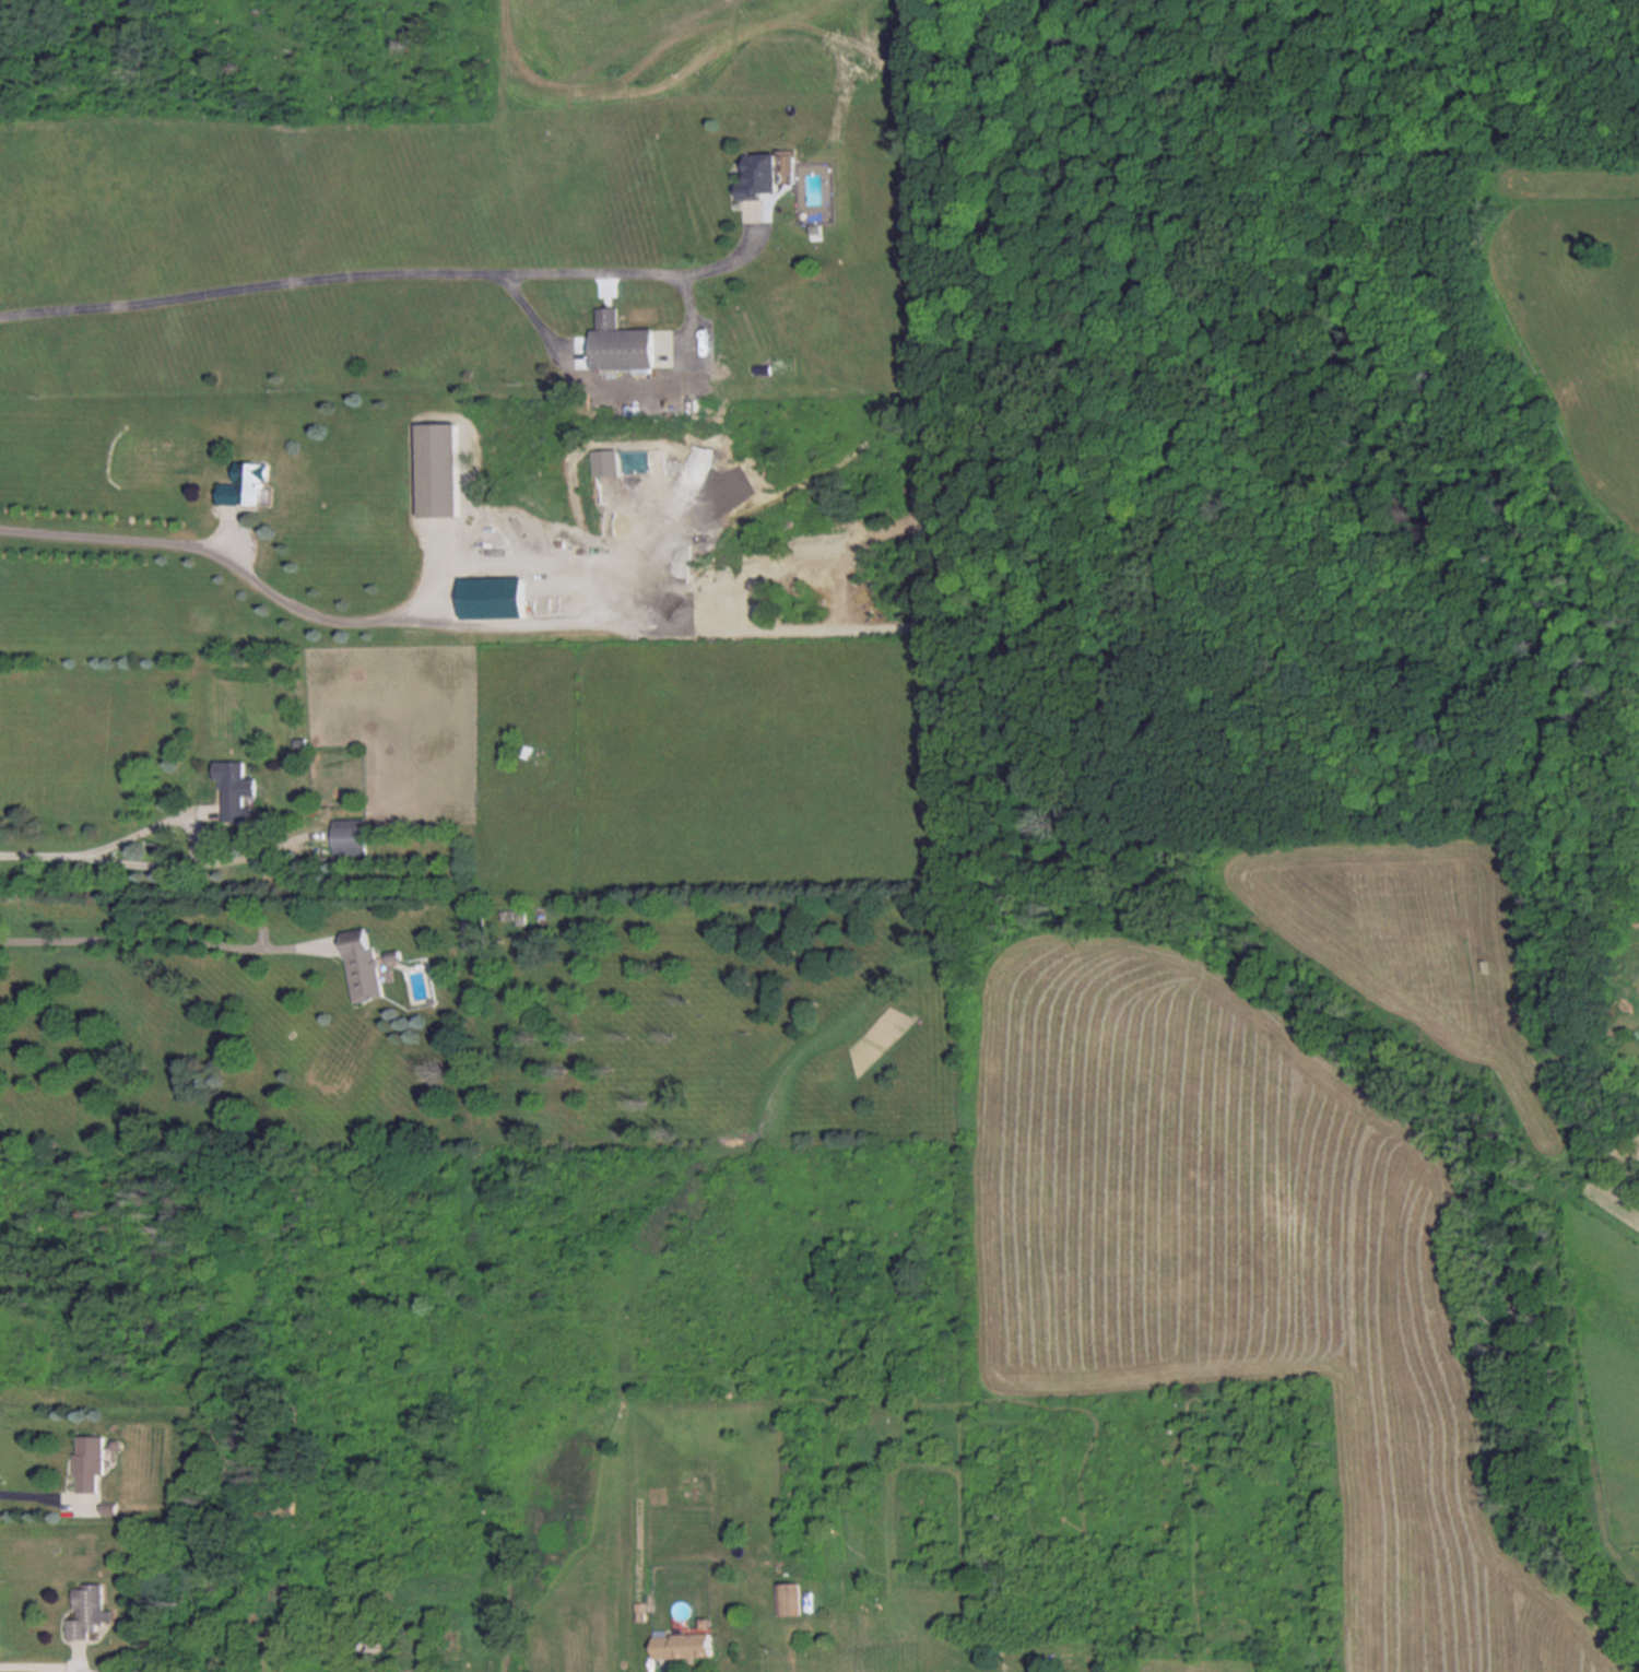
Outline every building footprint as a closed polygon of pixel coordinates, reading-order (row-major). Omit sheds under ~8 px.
[(766,199),(766,192),(781,192),(780,153),(748,153),(749,188),(740,188),(740,199),(766,199)] [(653,369),(653,329),(617,329),(617,308),(592,308),(593,369),(653,369)] [(417,516),(456,516),(456,424),(417,424),(417,516)] [(664,449),(617,449),(617,475),(664,475),(664,449)] [(266,464),(236,463),(236,483),(221,483),(220,504),(264,506),(266,464)] [(243,795),(256,795),(256,777),(244,777),(244,761),(214,761),(214,779),(223,779),(223,821),(243,821),(243,795)] [(366,854),(366,819),(334,819),(334,854),(366,854)] [(385,997),(376,948),(371,950),(367,929),(343,933),(356,1002),(385,997)] [(101,1434),(74,1434),(74,1491),(101,1491),(101,1434)] [(780,1616),(798,1616),(798,1582),(780,1582),(780,1616)] [(101,1585),(74,1585),(75,1619),(66,1619),(67,1639),(88,1639),(87,1623),(111,1622),(111,1609),(102,1610),(101,1585)] [(710,1632),(652,1634),(652,1658),(711,1656),(710,1632)]
